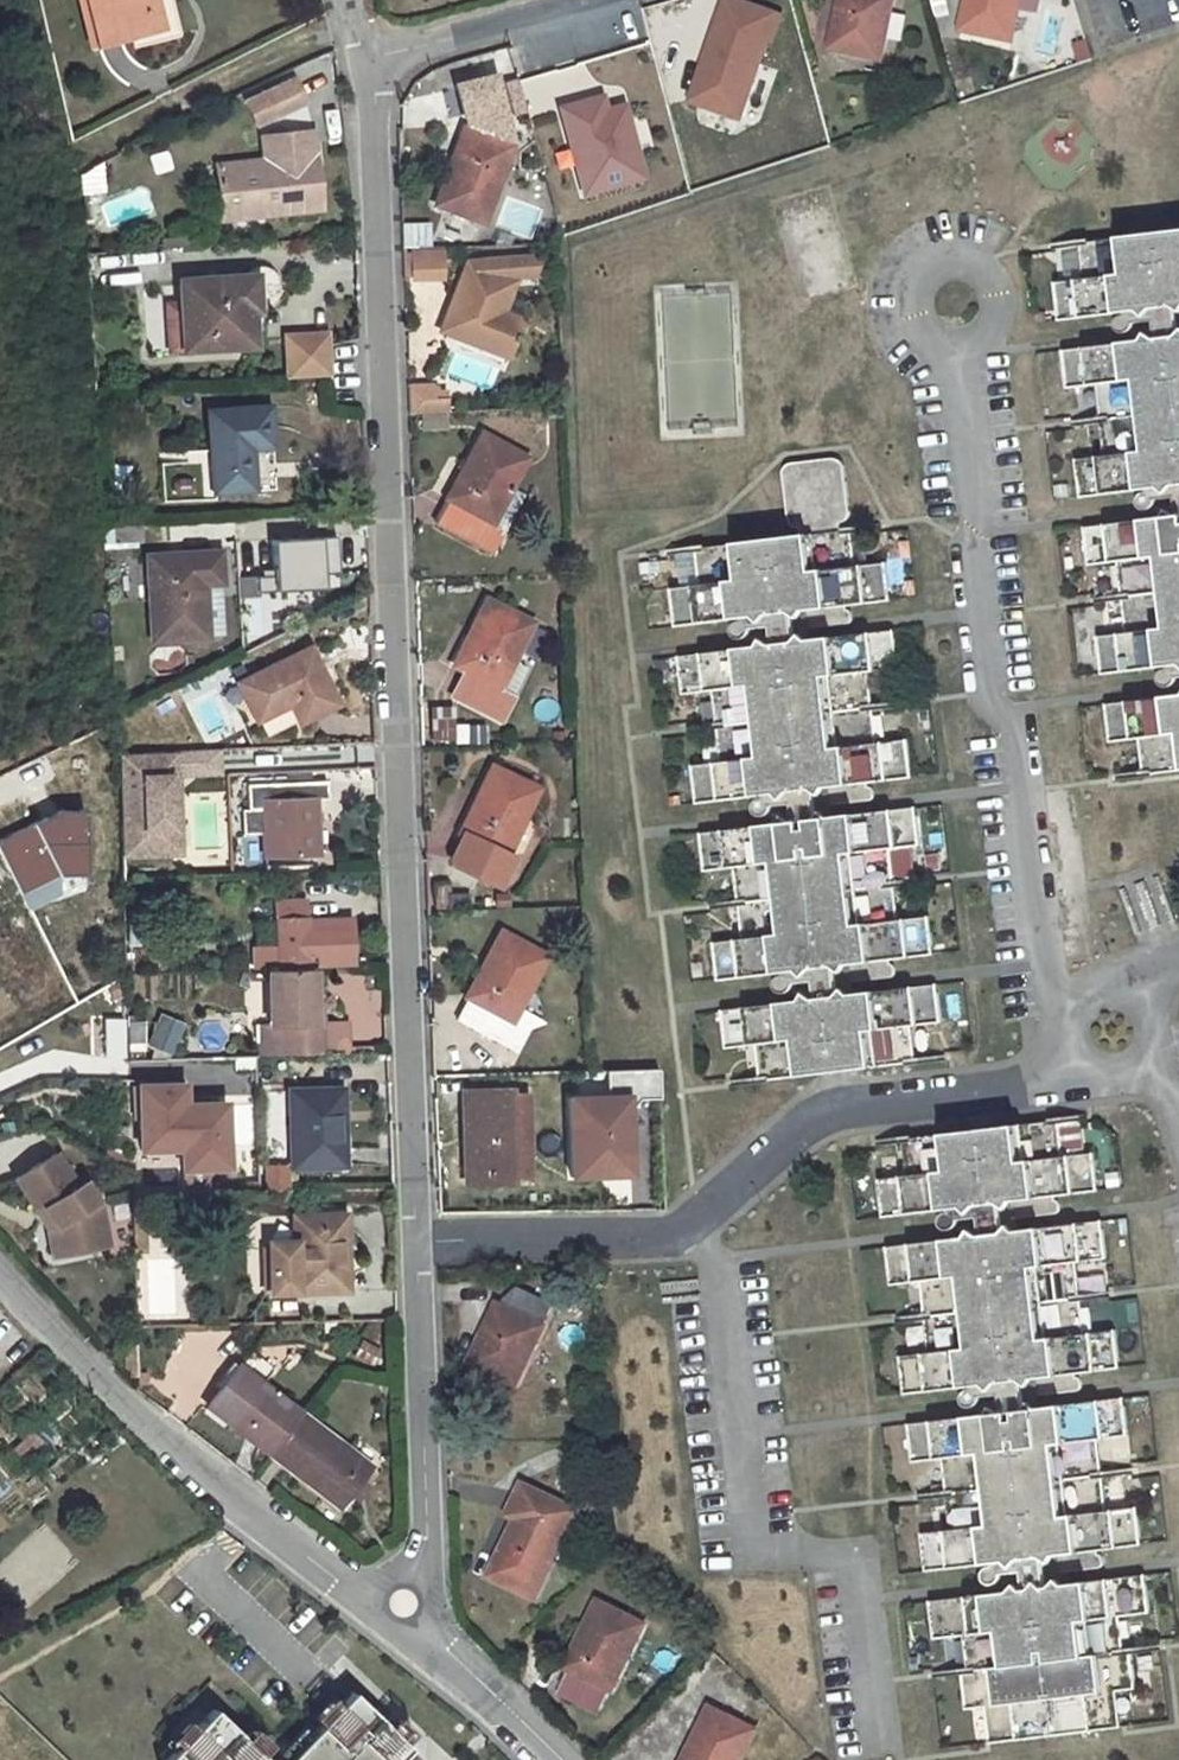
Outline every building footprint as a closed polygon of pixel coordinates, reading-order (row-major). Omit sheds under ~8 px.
[(95,47),(165,30),(158,0),(84,0),(95,47)] [(829,46),(879,57),(892,0),(839,0),(829,46)] [(1019,0),(967,0),(961,28),(1010,39),(1019,0)] [(717,22),(690,101),(740,117),(767,40),(761,37),(771,13),(738,2),(732,21),(733,22),(732,27),(717,22)] [(495,75),(457,84),(466,116),(471,114),(466,128),(463,126),(435,204),(482,221),(511,145),(489,136),(500,107),(503,107),(495,75)] [(627,106),(620,105),(623,79),(590,75),(589,92),(578,90),(568,165),(619,170),(627,106)] [(269,124),(307,105),(295,81),(257,100),(269,124)] [(269,124),(257,100),(246,105),(259,129),(269,124)] [(313,131),(270,136),(273,158),(263,159),(215,165),(221,220),(320,209),(313,131)] [(270,136),(261,137),(263,159),(273,158),(270,136)] [(426,221),(399,224),(400,249),(428,246),(426,221)] [(1085,243),(1089,280),(1083,281),(1053,284),(1057,321),(1127,312),(1176,306),(1178,306),(1178,232),(1085,243)] [(1085,243),(1079,244),(1083,281),(1089,280),(1085,243)] [(441,268),(440,249),(402,252),(403,271),(441,268)] [(515,333),(521,318),(502,310),(516,275),(537,273),(536,252),(478,256),(475,264),(467,261),(440,328),(506,354),(512,340),(516,341),(518,334),(515,333)] [(246,276),(182,280),(183,302),(173,303),(170,307),(173,344),(174,346),(176,348),(253,344),(250,301),(266,300),(270,298),(276,291),(278,286),(279,282),(276,273),(273,269),(269,267),(260,265),(251,269),(248,272),(246,276)] [(1157,321),(1159,339),(1178,336),(1178,334),(1176,306),(1127,312),(1128,317),(1133,319),(1136,323),(1157,321)] [(1121,331),(1122,333),(1126,334),(1129,334),(1133,332),(1136,327),(1136,323),(1133,319),(1128,317),(1122,318),(1119,321),(1119,327),(1121,331)] [(278,333),(281,379),(329,376),(326,330),(278,333)] [(1074,459),(1080,497),(1149,489),(1178,486),(1178,336),(1159,339),(1062,350),(1066,388),(1096,384),(1102,384),(1111,455),(1103,456),(1074,459)] [(1102,384),(1096,384),(1103,456),(1111,455),(1102,384)] [(447,413),(446,398),(433,399),(432,387),(407,388),(409,414),(447,413)] [(269,407),(207,410),(212,493),(254,490),(252,447),(272,446),(269,407)] [(506,527),(492,521),(511,486),(527,457),(481,433),(448,496),(450,498),(436,524),(492,553),(506,527)] [(700,587),(671,589),(674,628),(743,619),(793,613),(802,612),(804,630),(855,624),(854,611),(847,611),(847,606),(889,602),(884,565),(855,568),(850,568),(845,532),(841,532),(840,523),(844,521),(847,518),(849,511),(844,467),(839,460),(836,458),(834,458),(790,464),(787,465),(783,469),(783,475),(789,521),(793,525),(800,526),(802,537),(701,548),(705,586),(700,587)] [(511,486),(492,521),(506,527),(524,492),(511,486)] [(1149,489),(1149,493),(1155,496),(1158,501),(1178,498),(1178,501),(1178,486),(1149,489)] [(1155,496),(1149,493),(1148,494),(1145,495),(1141,500),(1141,506),(1143,508),(1146,510),(1154,509),(1157,505),(1158,501),(1155,496)] [(1096,637),(1101,673),(1170,666),(1178,665),(1178,516),(1083,528),(1087,566),(1117,562),(1124,561),(1132,633),(1125,634),(1096,637)] [(214,519),(182,521),(182,531),(215,528),(214,519)] [(142,526),(112,527),(113,540),(137,539),(142,534),(142,526)] [(852,532),(845,532),(850,568),(855,568),(852,532)] [(335,573),(333,538),(266,542),(268,591),(315,589),(315,574),(335,573)] [(701,548),(696,549),(700,587),(705,586),(701,548)] [(206,635),(203,581),(216,581),(221,581),(219,552),(149,555),(154,637),(206,635)] [(1124,561),(1117,562),(1125,634),(1132,633),(1124,561)] [(293,593),(267,593),(267,577),(239,577),(239,632),(293,632),(293,593)] [(216,581),(203,581),(206,635),(223,634),(222,595),(216,595),(216,581)] [(463,672),(452,696),(500,718),(512,695),(499,689),(532,621),(484,598),(452,666),(463,672)] [(753,630),(774,627),(775,645),(797,643),(793,613),(743,619),(744,621),(750,624),(753,630)] [(735,628),(735,633),(738,637),(740,638),(747,639),(751,635),(753,632),(753,630),(750,624),(744,621),(740,622),(738,624),(735,628)] [(870,743),(862,672),(869,671),(897,669),(893,631),(797,643),(775,645),(679,657),(684,694),(712,690),(718,690),(726,759),(721,760),(693,764),(697,802),(764,795),(814,789),(824,787),(826,804),(875,799),(874,786),(868,787),(868,782),(910,777),(906,738),(877,742),(870,743)] [(310,646),(238,681),(256,720),(289,704),(296,700),(305,719),(338,703),(310,646)] [(169,648),(147,648),(148,674),(171,673),(169,648)] [(1178,677),(1178,665),(1170,666),(1170,669),(1176,671),(1178,677)] [(1176,671),(1170,669),(1166,669),(1162,673),(1161,675),(1161,679),(1164,683),(1168,686),(1174,685),(1178,681),(1178,677),(1176,671)] [(869,671),(862,672),(870,743),(877,742),(869,671)] [(718,690),(712,690),(721,760),(726,759),(718,690)] [(1104,704),(1109,743),(1138,739),(1145,738),(1148,774),(1178,771),(1178,695),(1104,704)] [(296,700),(289,704),(299,722),(305,719),(296,700)] [(484,726),(450,726),(450,707),(428,707),(428,744),(483,744),(484,726)] [(262,737),(290,723),(283,710),(255,724),(262,737)] [(1145,738),(1138,739),(1142,775),(1148,774),(1145,738)] [(174,751),(118,754),(121,825),(122,853),(172,851),(169,774),(175,774),(174,751)] [(491,765),(459,831),(462,832),(450,858),(455,868),(497,886),(511,856),(505,852),(537,788),(491,765)] [(316,854),(313,798),(327,798),(326,780),(246,784),(247,808),(260,808),(261,832),(262,856),(316,854)] [(814,789),(764,795),(765,799),(771,801),(775,806),(795,804),(797,822),(818,820),(814,789)] [(758,807),(758,809),(759,813),(762,816),(764,817),(769,817),(775,812),(775,809),(775,806),(771,801),(765,799),(760,802),(758,807)] [(247,808),(241,808),(243,831),(261,832),(260,808),(247,808)] [(888,965),(887,959),(932,953),(927,918),(898,921),(892,922),(884,850),(890,849),(918,846),(914,809),(818,820),(797,822),(701,834),(705,872),(734,868),(740,867),(748,939),(742,939),(714,943),(719,980),(785,972),(836,965),(845,964),(847,982),(898,976),(896,964),(888,965)] [(121,825),(99,825),(99,840),(121,839),(121,825)] [(890,849),(884,850),(892,922),(898,921),(890,849)] [(740,867),(734,868),(742,939),(748,939),(740,867)] [(306,898),(275,898),(277,945),(252,946),(253,969),(351,964),(350,918),(325,918),(326,929),(307,929),(306,898)] [(38,906),(0,923),(0,939),(44,919),(38,906)] [(125,946),(146,945),(145,921),(125,922),(125,946)] [(467,998),(457,1018),(517,1050),(527,1030),(511,1021),(545,954),(499,930),(465,997),(467,998)] [(836,965),(785,972),(786,977),(792,979),(796,984),(816,981),(819,1000),(840,998),(836,965)] [(313,969),(267,971),(270,1026),(284,1026),(285,1054),(323,1052),(322,1023),(315,1023),(313,969)] [(781,979),(778,983),(778,988),(780,991),(784,994),(787,994),(791,993),(794,990),(796,984),(792,979),(786,977),(781,979)] [(909,1062),(905,1025),(911,1024),(940,1021),(936,985),(840,998),(819,1000),(722,1012),(726,1048),(756,1044),(761,1044),(765,1079),(909,1062)] [(170,1057),(182,1024),(156,1014),(144,1047),(170,1057)] [(911,1024),(905,1025),(909,1062),(915,1061),(911,1024)] [(270,1026),(260,1027),(261,1056),(285,1054),(284,1026),(270,1026)] [(761,1044),(756,1044),(760,1080),(765,1079),(761,1044)] [(614,1069),(615,1096),(659,1095),(657,1068),(614,1069)] [(336,1164),(335,1135),(342,1135),(341,1088),(289,1089),(291,1165),(336,1164)] [(511,1092),(466,1093),(468,1181),(513,1180),(511,1092)] [(566,1099),(569,1176),(598,1176),(598,1162),(628,1161),(627,1126),(616,1127),(615,1096),(566,1099)] [(615,1096),(616,1127),(627,1126),(626,1096),(615,1096)] [(223,1140),(250,1141),(252,1102),(225,1101),(223,1140)] [(1059,1120),(1052,1121),(1056,1157),(1063,1157),(1059,1120)] [(907,1176),(879,1179),(883,1216),(953,1208),(1001,1202),(1010,1201),(1012,1219),(1062,1213),(1060,1200),(1055,1200),(1055,1196),(1097,1191),(1092,1153),(1063,1157),(1056,1157),(1052,1121),(908,1137),(912,1176),(907,1176)] [(342,1135),(335,1135),(336,1164),(343,1164),(342,1135)] [(908,1137),(902,1139),(907,1176),(912,1176),(908,1137)] [(60,1250),(108,1239),(99,1199),(84,1175),(77,1181),(56,1148),(17,1174),(39,1207),(46,1203),(58,1220),(54,1222),(60,1250)] [(598,1162),(598,1176),(629,1174),(628,1161),(598,1162)] [(284,1193),(285,1164),(260,1163),(259,1193),(284,1193)] [(1001,1202),(953,1208),(954,1212),(958,1215),(960,1220),(982,1217),(983,1235),(1005,1233),(1001,1202)] [(54,1252),(60,1250),(54,1222),(58,1220),(46,1203),(39,1207),(45,1217),(54,1252)] [(950,1229),(954,1229),(959,1225),(960,1222),(960,1220),(958,1215),(954,1212),(947,1212),(946,1214),(943,1218),(944,1225),(946,1227),(950,1229)] [(338,1214),(294,1215),(294,1240),(268,1241),(269,1292),(347,1289),(346,1242),(338,1243),(338,1214)] [(1078,1378),(1077,1372),(1118,1368),(1113,1331),(1085,1335),(1078,1335),(1069,1261),(1076,1260),(1105,1257),(1101,1221),(1005,1233),(983,1235),(887,1247),(892,1283),(919,1280),(925,1279),(934,1353),(928,1354),(901,1356),(905,1394),(974,1385),(1023,1379),(1032,1378),(1034,1396),(1084,1390),(1083,1377),(1078,1378)] [(1076,1260),(1069,1261),(1078,1335),(1085,1335),(1076,1260)] [(925,1279),(919,1280),(928,1354),(934,1353),(925,1279)] [(497,1303),(469,1364),(515,1385),(553,1302),(517,1285),(507,1308),(497,1303)] [(239,1364),(208,1405),(270,1453),(301,1411),(239,1364)] [(982,1396),(1003,1393),(1005,1412),(1027,1409),(1023,1379),(974,1385),(974,1389),(979,1391),(982,1396)] [(965,1400),(966,1403),(970,1406),(972,1407),(976,1406),(979,1405),(982,1402),(983,1398),(982,1396),(979,1391),(974,1389),(969,1390),(966,1394),(965,1397),(965,1400)] [(1100,1554),(1099,1550),(1141,1545),(1135,1507),(1107,1510),(1100,1511),(1091,1439),(1098,1438),(1127,1436),(1122,1398),(1027,1409),(1005,1412),(909,1423),(913,1461),(941,1457),(947,1457),(956,1530),(950,1530),(922,1532),(927,1570),(996,1562),(1044,1556),(1053,1555),(1055,1573),(1106,1567),(1104,1553),(1100,1554)] [(301,1411),(270,1453),(342,1507),(351,1495),(362,1481),(373,1466),(301,1411)] [(9,1526),(60,1485),(33,1453),(52,1437),(39,1421),(12,1444),(0,1429),(0,1516),(9,1526)] [(1098,1438),(1091,1439),(1100,1511),(1107,1510),(1098,1438)] [(947,1457),(941,1457),(950,1530),(956,1530),(947,1457)] [(362,1481),(351,1495),(358,1500),(368,1486),(362,1481)] [(517,1518),(489,1575),(536,1597),(576,1509),(522,1484),(508,1514),(517,1518)] [(585,1489),(578,1501),(592,1508),(599,1497),(585,1489)] [(1044,1556),(996,1562),(996,1566),(1001,1569),(1003,1573),(1025,1571),(1026,1589),(1048,1586),(1044,1556)] [(991,1583),(998,1583),(1003,1578),(1003,1573),(1001,1569),(996,1566),(993,1566),(989,1568),(986,1572),(986,1576),(987,1579),(991,1583)] [(967,1670),(962,1671),(967,1708),(986,1706),(992,1705),(996,1743),(1115,1728),(1110,1690),(1116,1690),(1134,1688),(1130,1651),(1125,1652),(1118,1653),(1113,1616),(1120,1615),(1149,1612),(1144,1576),(1048,1586),(1026,1589),(931,1600),(935,1637),(963,1634),(969,1633),(973,1670),(967,1670)] [(570,1668),(559,1691),(601,1712),(644,1624),(597,1601),(566,1666),(570,1668)] [(1120,1615),(1113,1616),(1118,1653),(1125,1652),(1120,1615)] [(969,1633),(963,1634),(967,1670),(973,1670),(969,1633)] [(1116,1690),(1110,1690),(1115,1728),(1120,1728),(1116,1690)] [(349,1696),(289,1759),(398,1759),(407,1750),(349,1696)] [(992,1705),(986,1706),(990,1743),(996,1743),(992,1705)] [(209,1707),(159,1759),(266,1759),(209,1707)] [(683,1759),(740,1759),(754,1730),(709,1707),(683,1759)]
